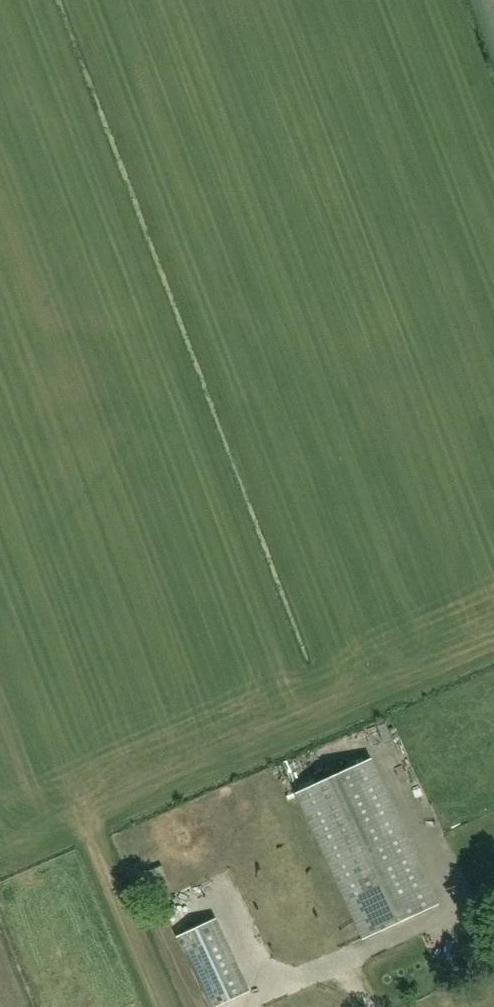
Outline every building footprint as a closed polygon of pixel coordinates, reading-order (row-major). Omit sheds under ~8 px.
[(295,793),(362,938),(436,904),(370,759),(295,793)] [(209,1006),(219,1006),(251,992),(217,920),(177,938),(209,1006)]
